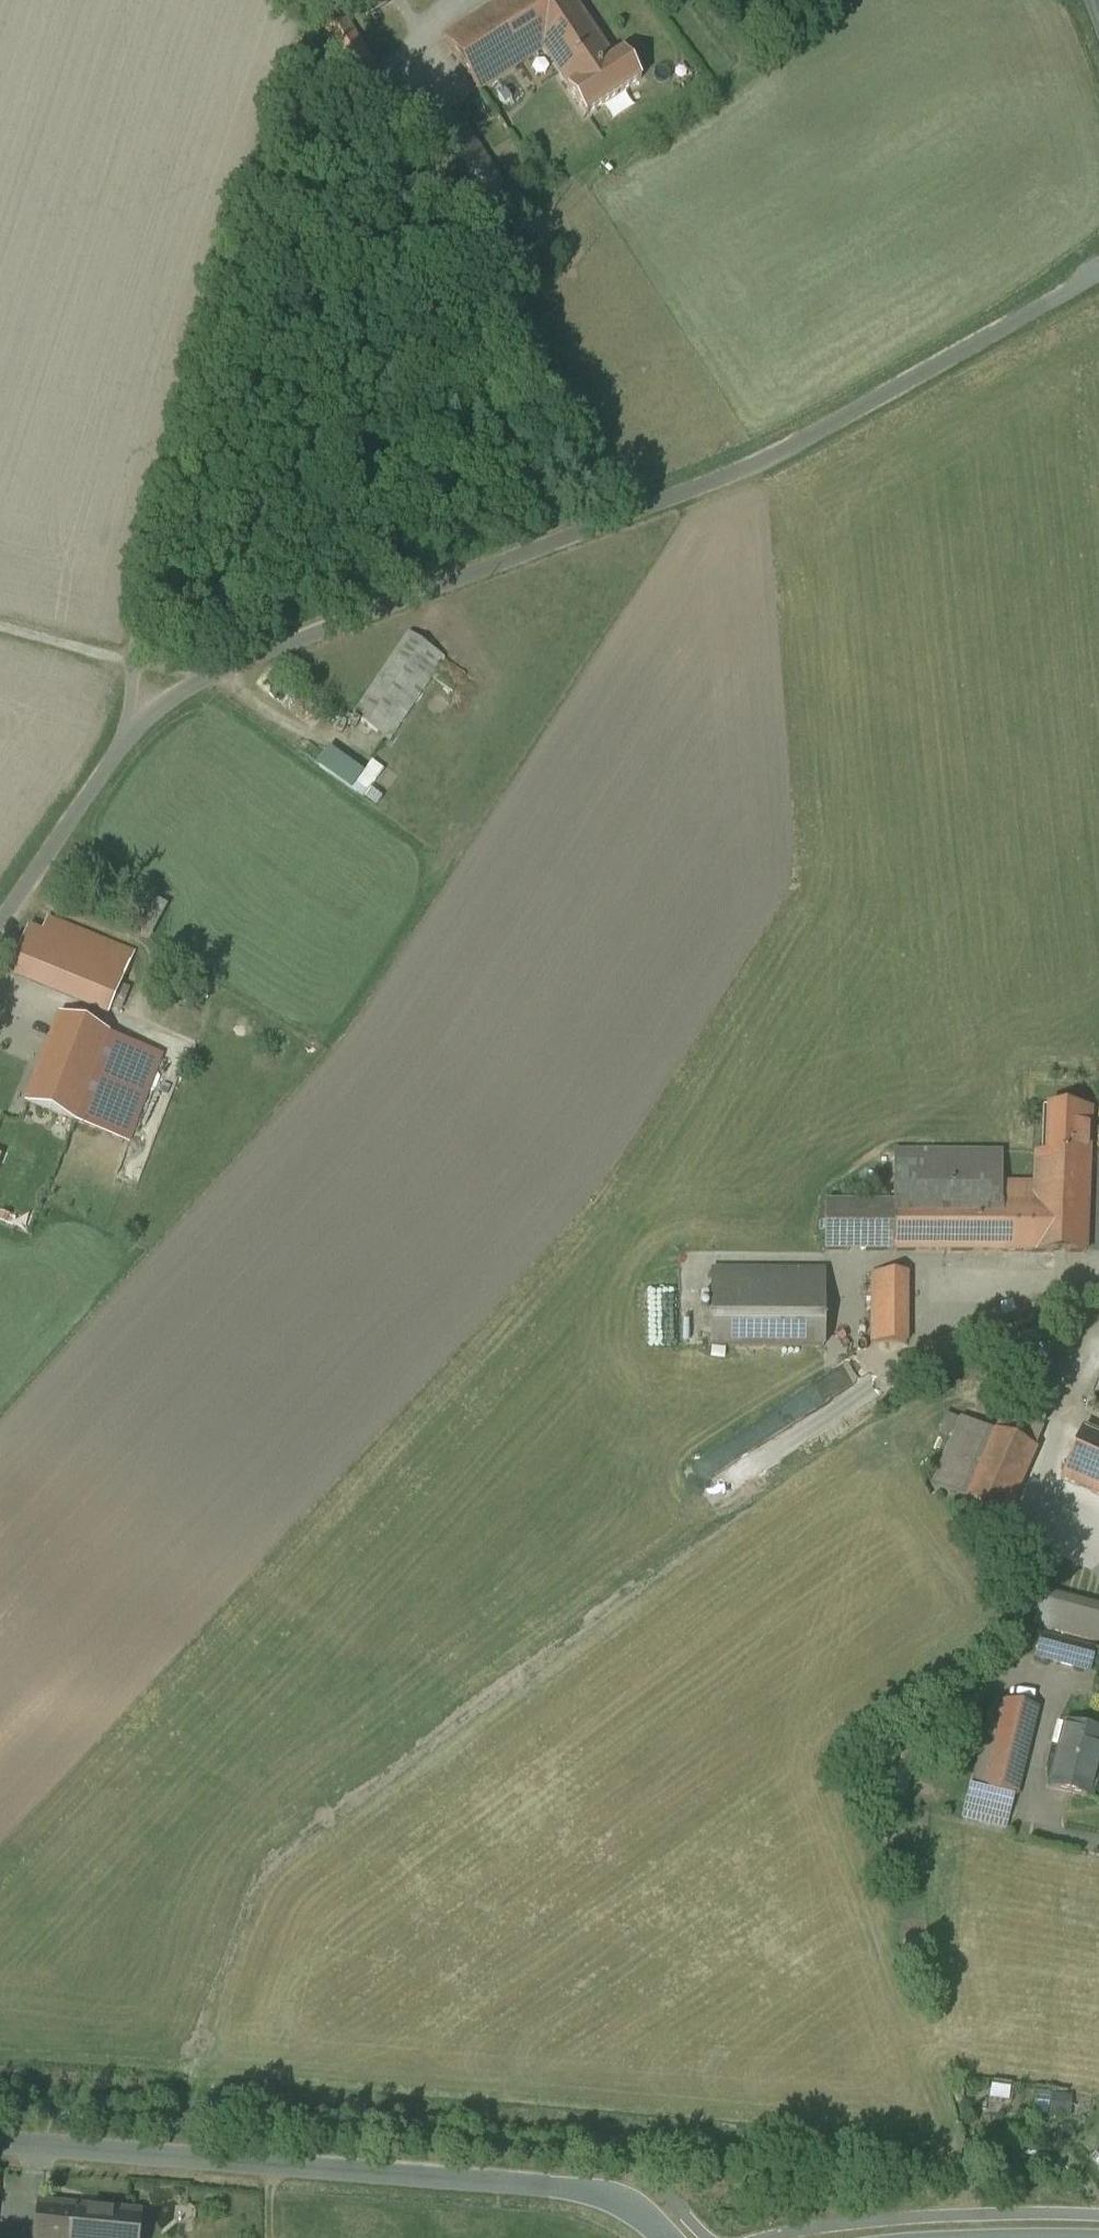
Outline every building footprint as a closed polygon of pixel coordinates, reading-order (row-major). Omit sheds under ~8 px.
[(575,0),(506,0),(445,39),(480,90),(543,50),(569,88),(614,59),(575,0)] [(375,64),(347,20),(324,34),(353,78),(375,64)] [(614,59),(569,88),(586,116),(642,79),(624,52),(614,59)] [(418,675),(395,659),(355,717),(379,733),(418,675)] [(127,967),(28,927),(9,973),(109,1012),(127,967)] [(140,1046),(60,1016),(35,1083),(27,1103),(27,1104),(76,1123),(106,1134),(140,1046)] [(3,1094),(27,1103),(35,1083),(10,1073),(12,1069),(0,1065),(0,1101),(3,1094)] [(1091,1109),(1050,1107),(1048,1154),(1089,1155),(1091,1109)] [(1035,1185),(1003,1185),(1003,1153),(895,1152),(894,1205),(826,1204),(826,1250),(1003,1251),(1003,1252),(1086,1253),(1090,1155),(1089,1155),(1048,1154),(1037,1153),(1035,1185)] [(825,1271),(713,1270),(712,1346),(825,1347),(825,1271)] [(908,1272),(873,1272),(873,1342),(908,1343),(908,1272)] [(1044,1429),(1004,1412),(995,1432),(1036,1450),(1044,1429)] [(995,1432),(963,1418),(934,1485),(1007,1516),(1036,1450),(995,1432)] [(1085,1428),(1062,1480),(1098,1496),(1098,1434),(1085,1428)] [(1043,1592),(1034,1629),(1098,1646),(1098,1606),(1043,1592)] [(1095,1650),(1044,1636),(1038,1657),(1090,1671),(1095,1650)] [(1038,1700),(998,1690),(968,1809),(1009,1819),(1038,1700)] [(1052,1787),(1090,1797),(1098,1760),(1098,1734),(1067,1726),(1052,1787)] [(42,2204),(39,2237),(137,2237),(140,2214),(42,2204)]
